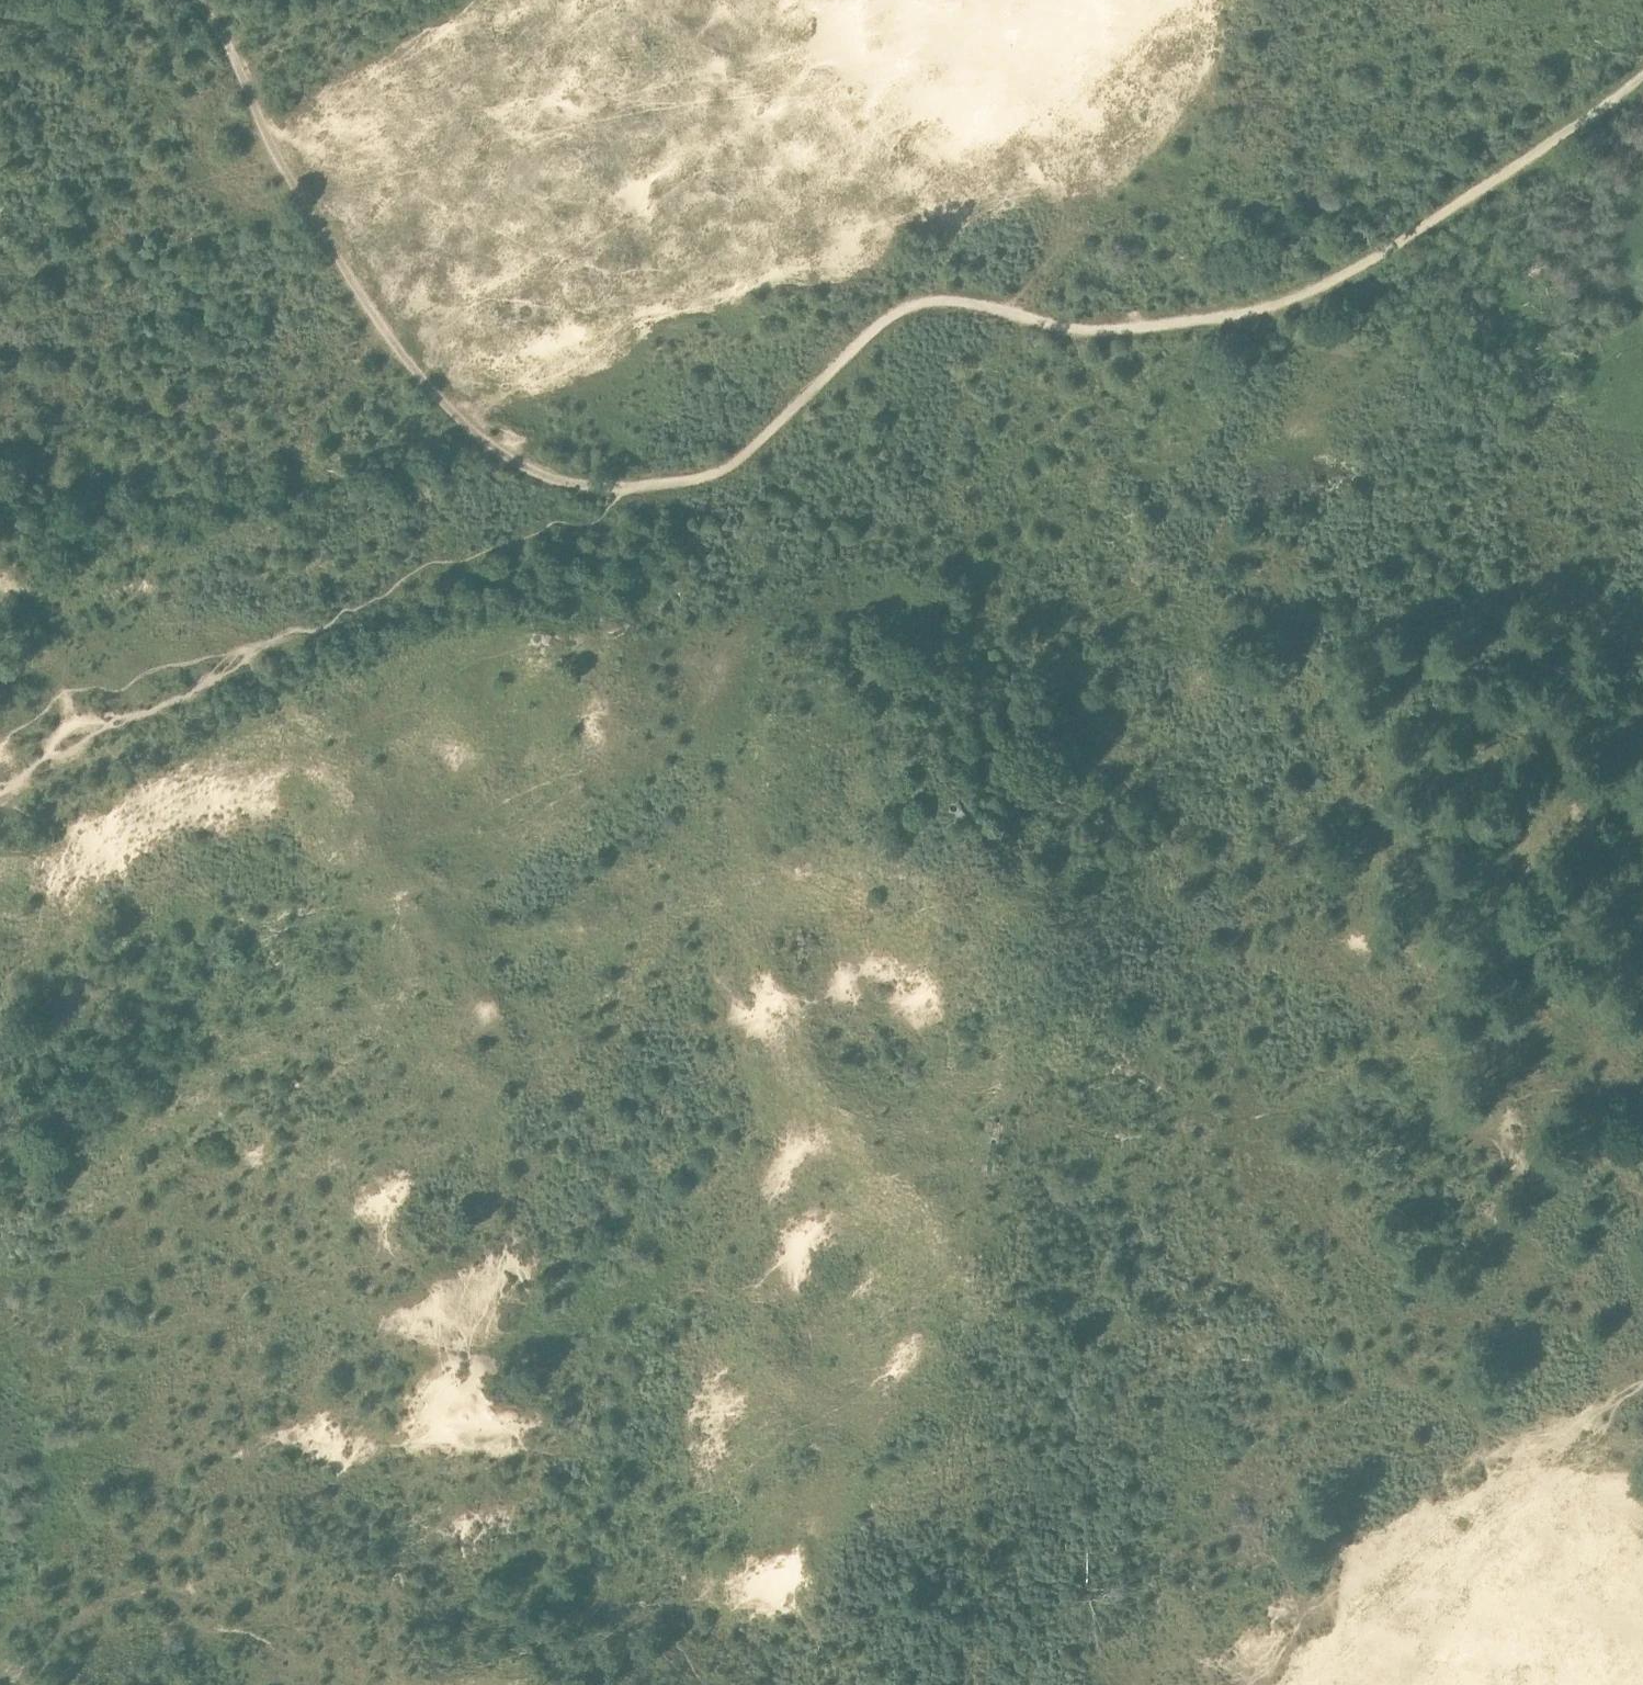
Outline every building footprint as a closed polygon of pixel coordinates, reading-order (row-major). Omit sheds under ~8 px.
[(967,799),(958,805),(956,801),(952,801),(949,803),(948,806),(955,818),(963,813),(961,810),(971,805),(967,799)]
